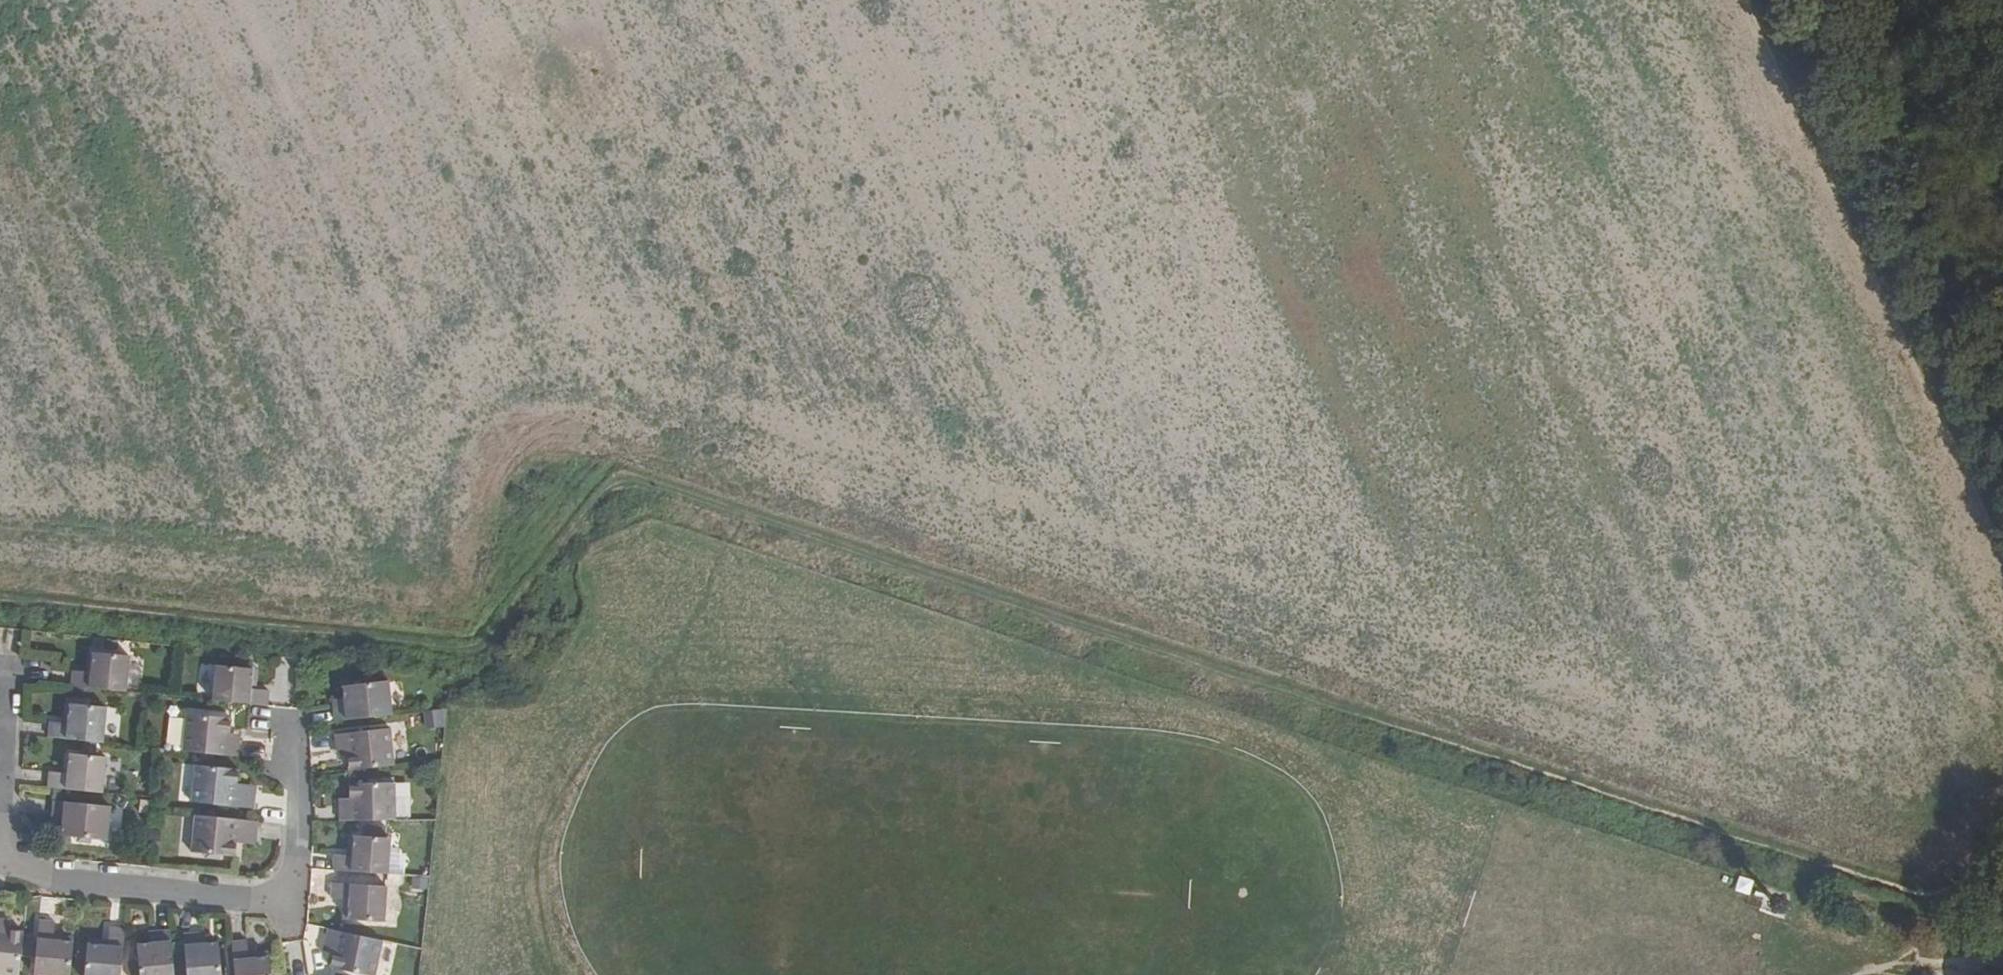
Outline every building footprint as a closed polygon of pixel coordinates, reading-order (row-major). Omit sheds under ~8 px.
[(82,655),(81,675),(87,675),(89,656),(82,655)] [(69,674),(67,687),(122,693),(126,660),(89,656),(87,675),(81,675),(69,674)] [(246,691),(247,673),(210,670),(208,701),(251,706),(265,707),(266,694),(252,693),(246,691)] [(335,710),(336,724),(395,716),(392,683),(347,687),(348,700),(349,708),(335,710)] [(334,701),(335,710),(349,708),(348,700),(334,701)] [(44,725),(43,740),(98,745),(101,711),(65,707),(63,727),(56,726),(44,725)] [(58,707),(56,726),(63,727),(65,707),(58,707)] [(432,728),(446,725),(442,707),(428,710),(432,728)] [(233,740),(234,732),(235,718),(188,714),(185,753),(243,759),(244,741),(233,740)] [(245,734),(234,732),(233,740),(244,741),(245,734)] [(356,771),(400,766),(395,732),(338,737),(340,754),(354,753),(355,760),(356,771)] [(340,761),(355,760),(354,753),(340,754),(340,761)] [(62,774),(57,774),(44,773),(43,789),(97,795),(100,759),(64,757),(62,774)] [(251,812),(253,795),(232,794),(232,786),(233,773),(191,770),(188,807),(251,812)] [(253,788),(232,786),(232,794),(253,795),(253,788)] [(344,811),(344,822),(401,821),(401,790),(356,792),(356,804),(356,811),(344,811)] [(59,819),(58,827),(58,839),(103,844),(106,809),(50,803),(49,818),(59,819)] [(254,823),(191,817),(187,856),(232,860),(233,848),(234,840),(252,841),(254,823)] [(59,819),(49,818),(48,827),(58,827),(59,819)] [(251,849),(252,841),(234,840),(233,848),(251,849)] [(342,858),(341,872),(396,876),(398,842),(361,840),(360,859),(353,858),(342,858)] [(340,902),(352,902),(358,902),(358,922),(394,923),(395,888),(341,885),(340,902)] [(73,944),(53,943),(53,936),(54,923),(37,921),(33,974),(70,974),(73,944)] [(23,936),(10,935),(0,934),(1,922),(0,922),(0,974),(19,974),(23,936)] [(11,923),(1,922),(0,934),(10,935),(11,923)] [(124,931),(108,929),(106,941),(106,947),(85,946),(83,974),(120,974),(124,931)] [(171,932),(155,933),(156,950),(149,951),(136,951),(138,974),(175,974),(171,932)] [(156,950),(155,933),(148,934),(149,951),(156,950)] [(395,945),(337,933),(334,947),(346,949),(344,957),(342,969),(368,974),(388,974),(395,945)] [(199,951),(206,950),(205,935),(198,936),(199,951)] [(73,937),(53,936),(53,943),(73,944),(73,937)] [(198,936),(182,937),(186,974),(222,974),(219,949),(206,950),(199,951),(198,936)] [(249,956),(248,944),(229,944),(233,974),(271,974),(270,963),(250,964),(249,956)] [(346,949),(334,947),(332,954),(344,957),(346,949)] [(269,955),(249,956),(250,964),(270,963),(269,955)]
